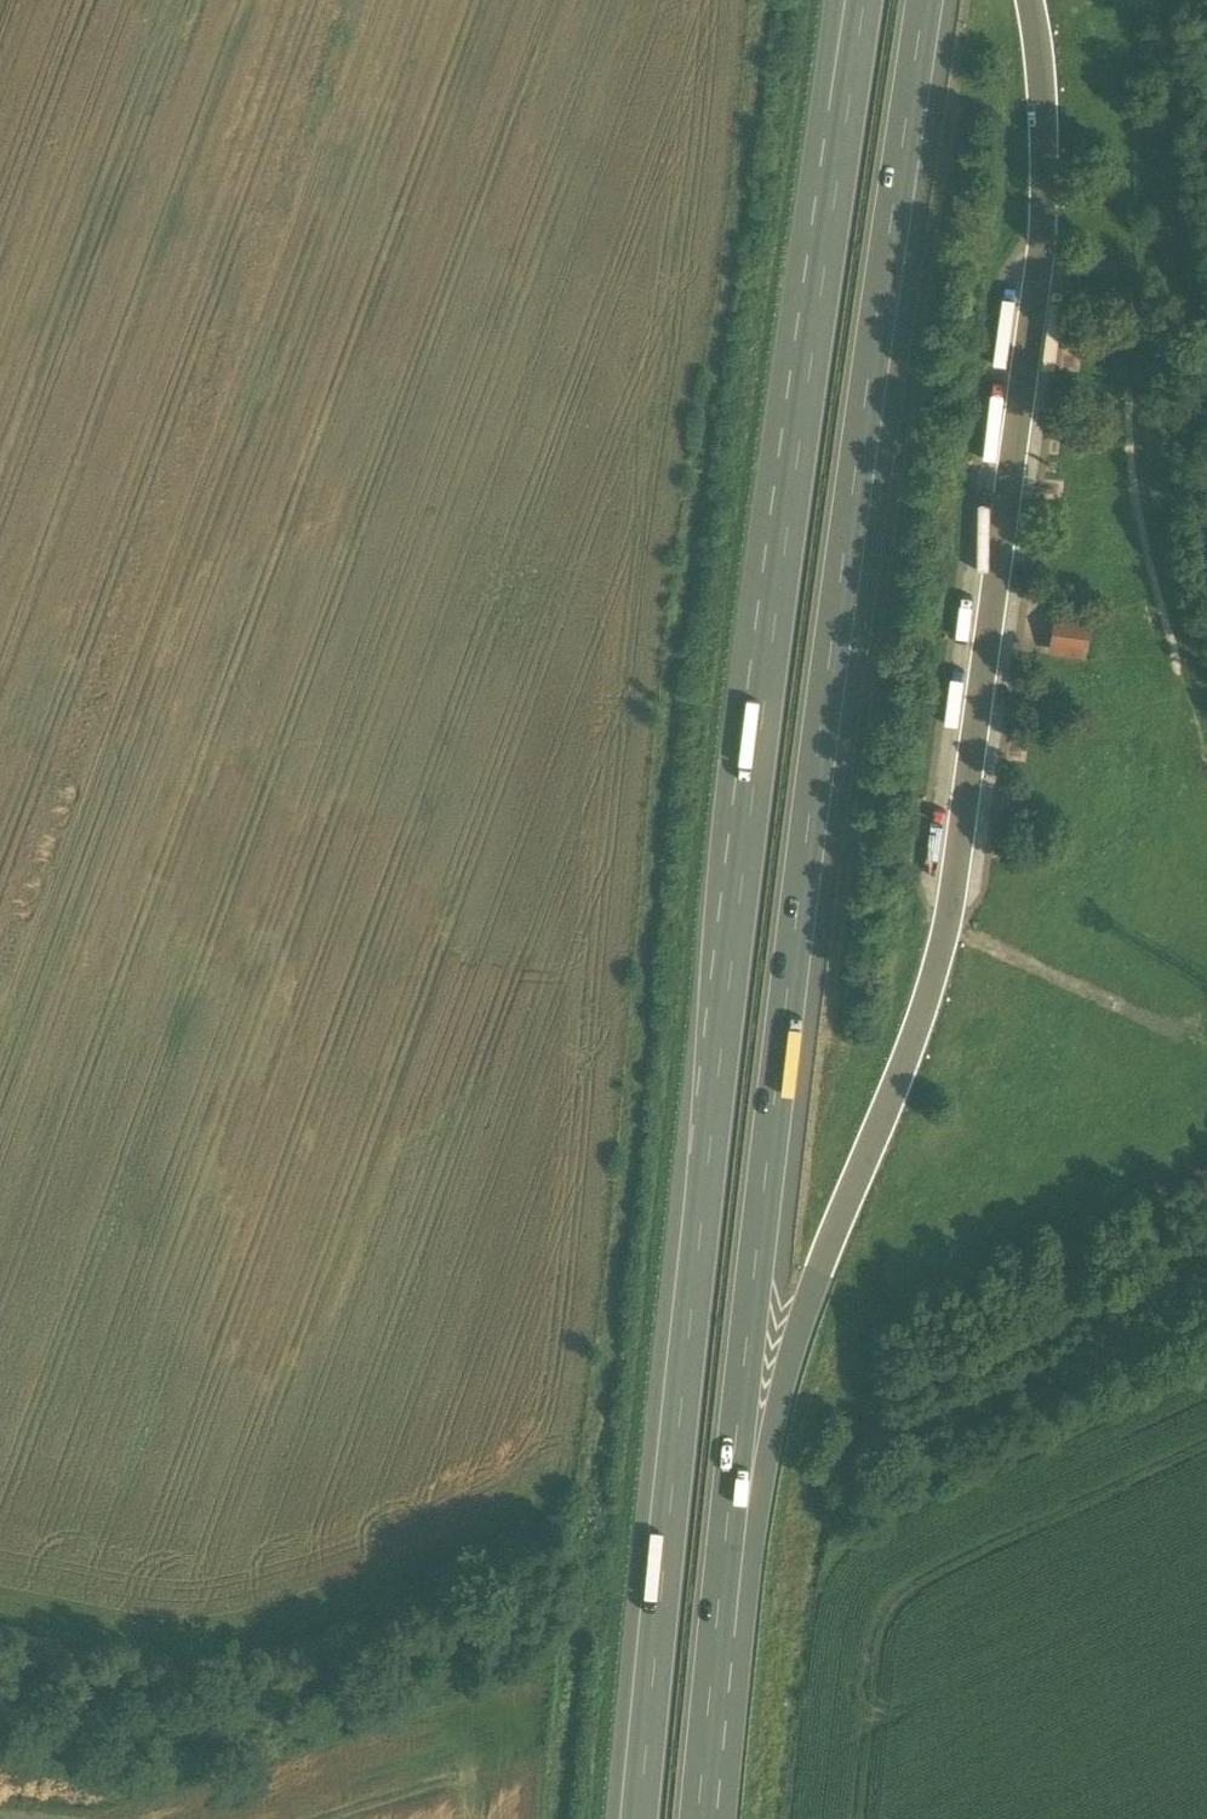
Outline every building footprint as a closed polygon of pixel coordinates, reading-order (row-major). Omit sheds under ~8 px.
[(1091,654),(1092,611),(1044,610),(1043,653),(1091,654)]
